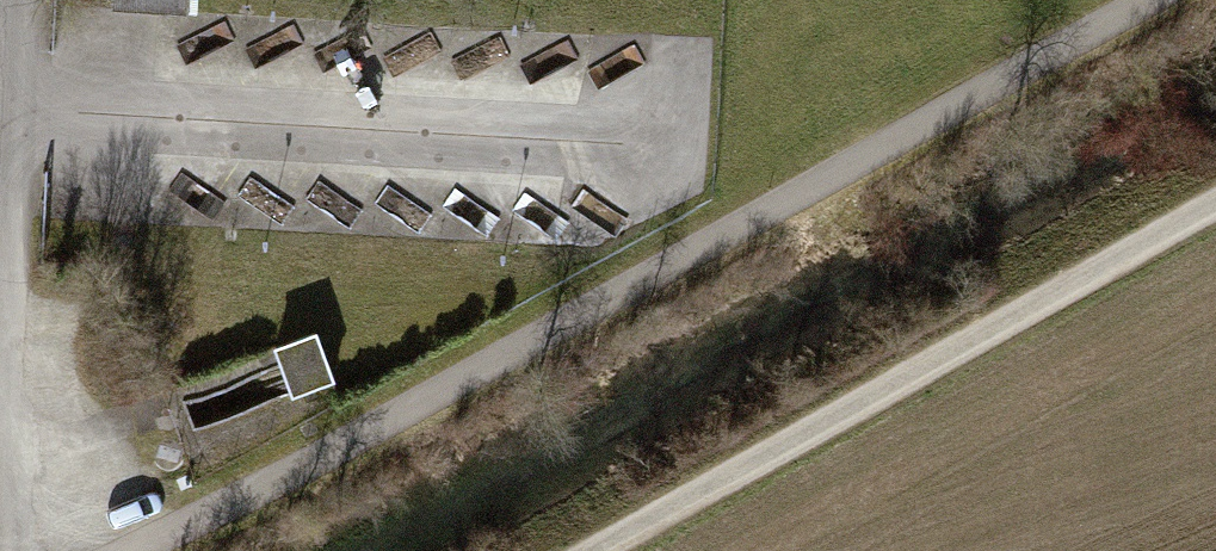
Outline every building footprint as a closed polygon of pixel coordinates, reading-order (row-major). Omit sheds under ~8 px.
[(114,16),(190,19),(191,0),(115,0),(114,16)] [(321,344),(277,360),(295,409),(339,393),(321,344)]
